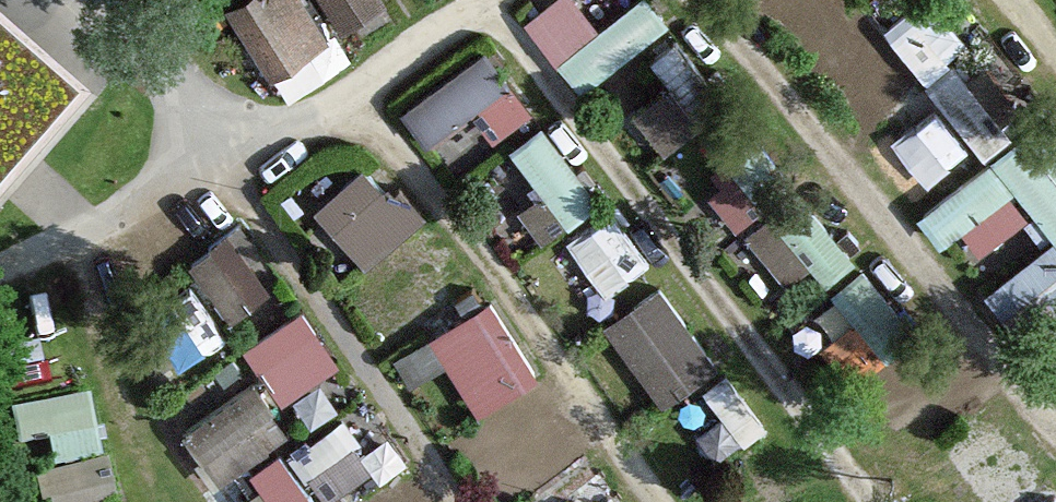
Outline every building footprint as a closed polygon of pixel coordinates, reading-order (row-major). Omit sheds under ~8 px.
[(354,55),(328,0),(248,0),(287,85),(354,55)] [(353,11),(369,0),(345,0),(353,11)] [(674,0),(626,0),(612,12),(602,0),(545,0),(534,10),(595,79),(679,6),(674,0)] [(800,11),(812,0),(790,0),(800,11)] [(984,43),(962,0),(916,0),(890,13),(883,0),(864,0),(849,8),(891,90),(984,43)] [(0,17),(0,190),(86,91),(0,17)] [(413,90),(459,156),(543,97),(498,32),(413,90)] [(645,111),(684,138),(708,103),(668,76),(645,111)] [(934,172),(980,141),(949,95),(903,126),(934,172)] [(937,196),(984,259),(1052,209),(1055,214),(1055,107),(937,196)] [(576,213),(608,190),(552,112),(520,135),(576,213)] [(325,197),(376,257),(431,210),(379,151),(325,197)] [(741,155),(714,176),(745,215),(772,193),(741,155)] [(833,269),(864,248),(819,181),(758,222),(792,271),(821,251),(833,269)] [(610,283),(658,257),(626,198),(578,224),(610,283)] [(199,248),(244,310),(293,275),(248,213),(199,248)] [(999,274),(1038,326),(1055,313),(1055,232),(999,274)] [(846,277),(890,340),(919,319),(875,257),(846,277)] [(676,394),(733,347),(669,269),(611,315),(676,394)] [(292,391),(353,353),(316,294),(254,333),(292,391)] [(267,370),(192,413),(225,469),(299,426),(267,370)] [(24,399),(32,431),(61,423),(69,455),(116,443),(100,381),(24,399)] [(367,405),(303,432),(329,495),(394,468),(367,405)] [(298,437),(251,457),(271,501),(326,501),(298,437)] [(589,491),(568,501),(594,501),(589,491)]
